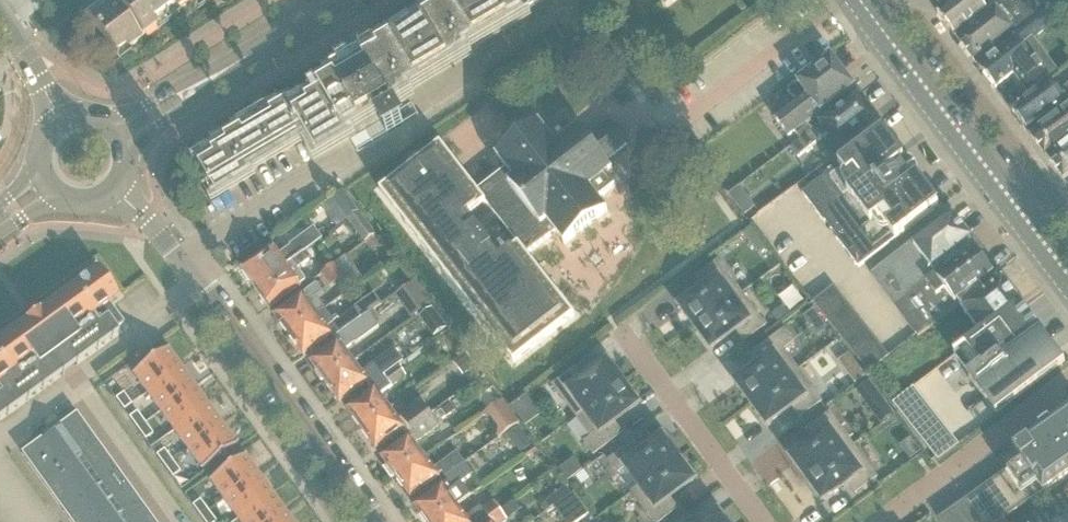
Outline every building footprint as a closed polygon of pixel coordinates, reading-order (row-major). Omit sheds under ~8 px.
[(96,14),(91,7),(85,12),(117,56),(189,1),(195,8),(206,0),(115,0),(96,14)] [(439,13),(378,49),(381,54),(320,90),(323,94),(294,111),(289,102),(226,139),(227,141),(220,145),(222,148),(198,162),(217,193),(249,174),(247,169),(306,135),(317,154),(350,135),(347,130),(408,94),(405,90),(466,54),(463,50),(524,13),(522,9),(537,0),(452,0),(437,9),(439,13)] [(937,10),(950,0),(929,0),(937,10)] [(954,34),(987,9),(980,0),(954,0),(938,13),(954,34)] [(973,60),(1012,30),(1015,34),(1041,13),(1031,0),(1007,0),(957,38),(973,60)] [(995,88),(1014,73),(1029,92),(1047,77),(1024,46),(1058,20),(1049,8),(1041,14),(1041,13),(1015,34),(1013,35),(1017,39),(980,68),(995,88)] [(855,87),(832,57),(789,90),(798,101),(775,119),(789,137),(795,132),(800,139),(822,123),(812,130),(807,123),(855,87)] [(1026,129),(1065,100),(1067,101),(1067,84),(1058,92),(1049,81),(1011,109),(1026,129)] [(800,139),(808,150),(829,133),(841,148),(877,120),(875,117),(877,116),(870,106),(867,108),(865,105),(862,107),(855,98),(822,123),(800,139)] [(1030,134),(1045,154),(1067,137),(1067,109),(1066,107),(1030,134)] [(441,143),(381,190),(454,285),(514,362),(574,316),(528,256),(557,233),(565,244),(574,237),(606,212),(598,201),(615,188),(606,177),(612,172),(605,162),(627,145),(609,122),(587,139),(579,130),(573,134),(564,123),(548,136),(539,124),(497,157),(507,169),(479,191),(441,143)] [(900,155),(883,132),(803,192),(859,267),(939,206),(922,183),(926,180),(925,179),(921,182),(917,177),(913,181),(900,164),(904,160),(901,156),(905,153),(904,151),(900,155)] [(1048,158),(1064,178),(1067,175),(1067,143),(1048,158)] [(345,189),(334,197),(349,218),(359,211),(345,189)] [(350,220),(364,241),(375,234),(360,212),(350,220)] [(981,286),(998,273),(954,217),(917,247),(914,243),(873,275),(919,335),(921,338),(961,307),(959,304),(981,286)] [(292,245),(280,254),(273,245),(243,267),(245,271),(244,274),(248,280),(252,281),(256,287),(324,237),(317,227),(291,244),(292,245)] [(752,229),(743,236),(749,244),(759,237),(752,229)] [(325,239),(324,237),(256,287),(262,295),(261,297),(266,303),(268,303),(270,306),(301,283),(293,273),(311,260),(305,252),(325,239)] [(681,306),(697,327),(742,294),(719,261),(696,277),(705,289),(681,306)] [(321,275),(331,288),(347,277),(337,263),(321,275)] [(9,403),(123,320),(109,302),(117,296),(98,269),(0,340),(0,391),(9,403)] [(395,295),(412,318),(430,305),(414,282),(395,295)] [(959,304),(961,307),(976,327),(972,330),(970,328),(954,340),(962,351),(982,335),(1019,307),(1021,305),(1003,282),(987,295),(981,286),(959,304)] [(280,321),(279,322),(289,334),(325,308),(326,307),(317,296),(322,292),(317,284),(274,314),(280,321)] [(812,303),(821,315),(842,299),(832,287),(812,303)] [(742,294),(697,327),(712,348),(736,331),(744,342),(766,326),(742,294)] [(842,299),(821,315),(830,327),(851,310),(842,299)] [(329,313),(325,308),(289,334),(298,348),(299,348),(304,355),(333,334),(335,337),(373,309),(368,303),(361,302),(340,318),(338,315),(333,319),(329,313)] [(782,307),(771,314),(777,322),(787,315),(782,307)] [(1062,367),(1053,356),(1040,338),(1042,336),(1019,307),(982,335),(962,351),(953,357),(998,416),(1062,367)] [(431,309),(420,318),(434,338),(446,329),(431,309)] [(830,327),(839,338),(860,322),(851,310),(830,327)] [(314,368),(324,382),(355,360),(345,346),(377,323),(370,312),(336,336),(339,340),(311,361),(315,366),(314,368)] [(860,322),(839,338),(849,350),(869,333),(860,322)] [(753,403),(798,370),(784,350),(794,342),(785,330),(752,354),(760,365),(737,382),(753,403)] [(849,350),(858,361),(878,345),(869,333),(849,350)] [(858,361),(867,373),(888,357),(878,345),(858,361)] [(147,393),(182,368),(168,348),(133,373),(147,393)] [(365,374),(355,360),(324,382),(333,394),(335,393),(340,401),(367,381),(369,385),(399,363),(403,360),(395,350),(375,364),(376,366),(365,374)] [(407,375),(399,363),(369,385),(372,388),(347,407),(352,414),(351,415),(361,429),(391,407),(381,393),(407,375)] [(553,386),(577,418),(623,384),(607,363),(584,381),(575,369),(553,386)] [(147,393),(160,412),(196,386),(182,368),(147,393)] [(857,368),(847,376),(855,386),(865,378),(857,368)] [(798,370),(753,403),(768,424),(792,407),(800,418),(822,402),(798,370)] [(638,405),(623,384),(577,418),(591,437),(584,443),(594,455),(623,434),(614,423),(638,405)] [(160,412),(174,431),(209,405),(196,386),(160,412)] [(896,401),(904,413),(925,398),(916,386),(896,401)] [(123,393),(116,399),(124,410),(132,404),(123,393)] [(904,413),(912,426),(934,409),(925,398),(904,413)] [(399,418),(391,407),(361,429),(370,442),(372,441),(376,449),(404,429),(406,433),(431,414),(422,402),(399,418)] [(503,402),(484,415),(485,416),(494,416),(501,427),(498,435),(500,437),(519,422),(503,402)] [(188,449),(223,424),(209,405),(174,431),(188,449)] [(934,409),(912,426),(920,439),(921,438),(943,421),(934,409)] [(137,428),(145,423),(137,412),(129,417),(137,428)] [(793,458),(808,479),(854,445),(830,413),(808,429),(816,441),(793,458)] [(82,421),(77,414),(23,453),(72,521),(154,521),(82,421)] [(439,426),(431,414),(406,433),(409,437),(382,456),(388,465),(384,467),(391,477),(394,475),(396,477),(426,454),(417,442),(439,426)] [(1065,417),(1063,415),(1027,440),(1029,443),(1015,453),(1021,460),(1013,466),(1015,470),(966,505),(978,521),(1000,521),(1057,482),(1058,484),(1067,477),(1067,415),(1065,417)] [(921,438),(931,449),(952,433),(943,421),(921,438)] [(145,423),(137,428),(145,440),(153,434),(145,423)] [(223,424),(188,449),(202,469),(237,444),(223,424)] [(534,443),(520,425),(507,435),(521,453),(534,443)] [(961,445),(952,433),(931,449),(939,461),(961,445)] [(642,487),(678,460),(663,439),(639,456),(631,445),(609,461),(618,474),(627,467),(641,486),(642,487)] [(877,478),(854,445),(808,479),(824,500),(847,483),(855,494),(877,478)] [(156,455),(164,466),(172,461),(164,449),(156,455)] [(435,467),(426,454),(396,477),(405,490),(406,490),(411,496),(440,475),(439,473),(441,472),(445,477),(464,463),(457,452),(435,467)] [(210,480),(224,500),(259,474),(245,454),(210,480)] [(641,486),(632,493),(654,521),(661,521),(678,509),(670,498),(694,481),(678,460),(642,487),(641,486)] [(180,472),(172,461),(164,466),(172,477),(180,472)] [(424,521),(434,521),(458,505),(471,496),(462,484),(474,475),(465,464),(446,478),(448,481),(414,505),(419,512),(418,514),(424,521)] [(237,518),(273,493),(259,474),(224,500),(237,518)] [(567,486),(551,498),(557,505),(572,494),(567,486)] [(589,513),(574,492),(572,494),(557,505),(554,507),(565,521),(578,521),(589,513)] [(286,512),(273,493),(237,518),(240,521),(272,521),(286,512)] [(1024,518),(1027,521),(1047,521),(1067,508),(1067,501),(1063,493),(1024,518)] [(192,505),(201,517),(208,511),(200,500),(192,505)] [(500,511),(493,501),(481,510),(479,507),(467,516),(458,505),(434,521),(485,521),(500,511)] [(966,505),(941,521),(978,521),(966,505)] [(208,511),(201,517),(204,521),(216,521),(208,511)] [(506,519),(500,511),(485,521),(502,521),(506,519)] [(272,521),(293,521),(286,512),(272,521)]
